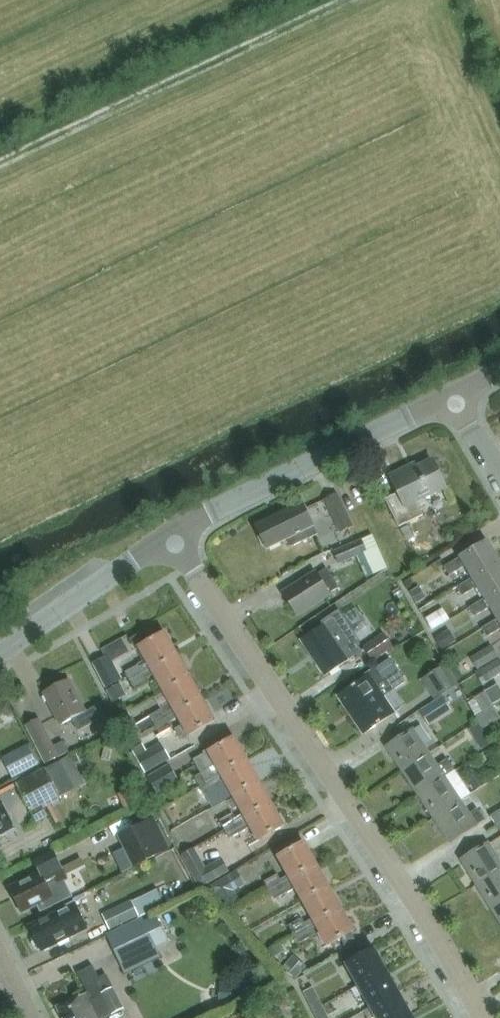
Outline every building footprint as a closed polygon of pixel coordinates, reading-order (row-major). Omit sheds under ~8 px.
[(391,476),(400,493),(386,500),(400,527),(424,515),(417,501),(446,487),(433,460),(411,471),(409,468),(391,476)] [(341,533),(354,527),(338,494),(326,500),(341,533)] [(268,549),(289,539),(292,547),(318,535),(303,504),(257,526),(268,549)] [(410,525),(401,529),(407,541),(415,537),(410,525)] [(335,552),(340,564),(368,552),(362,540),(335,552)] [(473,578),(499,563),(499,561),(488,540),(460,557),(461,557),(445,567),(450,575),(466,566),(473,578)] [(458,587),(463,596),(478,587),(485,599),(499,590),(499,563),(473,578),(458,587)] [(317,574),(285,593),(299,614),(340,588),(328,569),(318,575),(317,574)] [(411,591),(410,592),(417,604),(418,603),(426,598),(419,586),(411,591)] [(485,599),(470,608),(475,616),(491,607),(498,619),(499,618),(499,590),(485,599)] [(426,618),(433,630),(449,620),(442,609),(426,618)] [(498,619),(482,628),(488,637),(499,630),(499,618),(498,619)] [(327,675),(349,660),(341,649),(358,637),(345,619),(330,629),(327,624),(303,640),(327,675)] [(147,660),(139,665),(139,666),(144,674),(153,669),(152,669),(178,655),(165,633),(152,640),(147,630),(130,639),(136,650),(141,648),(147,660)] [(393,647),(384,634),(365,647),(374,661),(393,647)] [(471,658),(478,670),(499,657),(492,646),(471,658)] [(152,669),(153,669),(155,674),(165,691),(190,677),(178,655),(152,669)] [(94,663),(107,688),(119,682),(106,657),(94,663)] [(366,675),(367,677),(340,695),(366,733),(394,714),(383,698),(406,682),(390,659),(366,675)] [(499,659),(476,673),(483,684),(499,674),(499,659)] [(459,685),(446,664),(421,680),(435,700),(459,685)] [(139,666),(127,672),(131,681),(144,674),(139,666)] [(136,690),(149,683),(144,674),(131,681),(136,690)] [(190,677),(165,691),(173,705),(164,709),(169,718),(177,713),(203,699),(190,677)] [(79,731),(105,718),(99,705),(87,711),(71,679),(45,692),(61,725),(73,719),(79,731)] [(126,681),(112,687),(117,701),(132,695),(126,681)] [(475,698),(483,711),(493,705),(485,692),(475,698)] [(442,697),(420,711),(429,726),(451,712),(442,697)] [(177,713),(184,726),(176,731),(181,740),(215,721),(203,699),(177,713)] [(0,704),(0,712),(0,713),(7,715),(14,711),(8,700),(0,704)] [(493,705),(483,711),(490,724),(499,718),(499,717),(493,705)] [(157,726),(156,725),(169,718),(164,709),(151,716),(136,724),(142,734),(157,726)] [(130,714),(126,716),(116,721),(128,743),(141,736),(130,714)] [(156,725),(157,726),(161,734),(174,726),(171,722),(169,718),(156,725)] [(47,763),(67,752),(63,744),(55,748),(40,719),(27,726),(47,763)] [(109,719),(96,726),(102,738),(115,731),(109,719)] [(475,740),(486,733),(483,728),(480,723),(469,730),(475,740)] [(430,754),(414,729),(387,747),(404,772),(430,754)] [(235,737),(195,760),(202,774),(208,771),(213,779),(222,774),(248,760),(235,737)] [(161,742),(136,756),(146,773),(171,758),(161,742)] [(3,758),(14,778),(39,765),(28,745),(3,758)] [(438,766),(430,754),(404,772),(420,796),(446,778),(445,777),(455,770),(447,759),(438,766)] [(64,797),(64,796),(86,785),(71,756),(49,768),(48,767),(17,784),(33,814),(64,797)] [(213,779),(218,788),(219,790),(228,785),(235,796),(260,782),(248,760),(222,774),(213,779)] [(158,794),(169,787),(168,784),(178,778),(170,764),(148,777),(158,794)] [(213,779),(208,771),(202,774),(196,777),(201,786),(213,779)] [(461,801),(446,778),(420,796),(435,819),(461,801)] [(206,795),(218,788),(213,779),(201,786),(206,795)] [(236,798),(228,803),(233,811),(241,806),(247,818),(272,804),(260,782),(235,796),(236,798)] [(16,829),(1,801),(0,802),(0,837),(16,829)] [(435,819),(451,843),(486,820),(478,808),(470,813),(461,801),(435,819)] [(491,816),(497,825),(499,824),(499,810),(499,811),(493,802),(485,807),(491,816)] [(252,827),(260,840),(285,826),(272,804),(247,818),(239,823),(243,831),(252,827)] [(221,821),(226,830),(239,823),(234,814),(221,821)] [(169,848),(155,820),(119,838),(133,866),(169,848)] [(226,830),(231,838),(243,831),(239,823),(226,830)] [(317,865),(305,842),(280,857),(292,879),(317,865)] [(489,843),(461,860),(477,884),(499,870),(499,861),(489,843)] [(201,888),(230,871),(222,858),(207,867),(195,848),(182,856),(201,888)] [(41,872),(25,881),(26,883),(12,890),(22,911),(37,904),(41,913),(74,897),(66,881),(68,880),(54,853),(36,862),(41,872)] [(72,863),(75,869),(85,864),(82,858),(72,863)] [(304,900),(304,901),(330,887),(317,865),(292,879),(284,884),(289,893),(297,888),(304,900)] [(492,909),(499,904),(499,870),(477,884),(492,909)] [(212,886),(220,900),(245,885),(237,871),(212,886)] [(284,884),(279,875),(266,882),(271,891),(284,884)] [(289,893),(284,884),(271,891),(276,900),(289,893)] [(158,887),(147,892),(154,907),(165,902),(158,887)] [(342,909),(330,887),(304,901),(305,902),(317,923),(342,909)] [(103,914),(110,929),(139,915),(131,900),(103,914)] [(48,919),(31,928),(36,938),(35,941),(37,946),(41,947),(42,950),(55,943),(57,945),(72,938),(88,930),(82,918),(75,903),(47,917),(48,919)] [(492,909),(499,922),(499,904),(492,909)] [(313,936),(322,932),(329,945),(354,931),(342,909),(317,923),(308,928),(313,936)] [(107,936),(126,974),(161,957),(156,947),(168,941),(156,916),(144,921),(142,918),(107,936)] [(306,924),(303,919),(291,926),(295,935),(308,928),(306,924)] [(308,928),(295,935),(296,936),(300,943),(313,936),(308,928)] [(269,950),(274,958),(284,951),(279,943),(269,950)] [(346,963),(359,986),(388,970),(375,947),(346,963)] [(294,956),(283,968),(295,978),(306,967),(294,956)] [(388,970),(359,986),(371,1008),(400,992),(388,970)] [(232,983),(220,982),(220,999),(232,1000),(232,983)] [(305,992),(314,1011),(323,1006),(314,987),(305,992)] [(125,1008),(114,988),(93,999),(90,992),(80,997),(59,1008),(64,1017),(106,1017),(125,1008)] [(376,1017),(404,1017),(412,1014),(400,992),(371,1008),(364,1012),(367,1017),(373,1017),(376,1017)] [(323,1006),(314,1011),(318,1017),(330,1017),(323,1006)]
